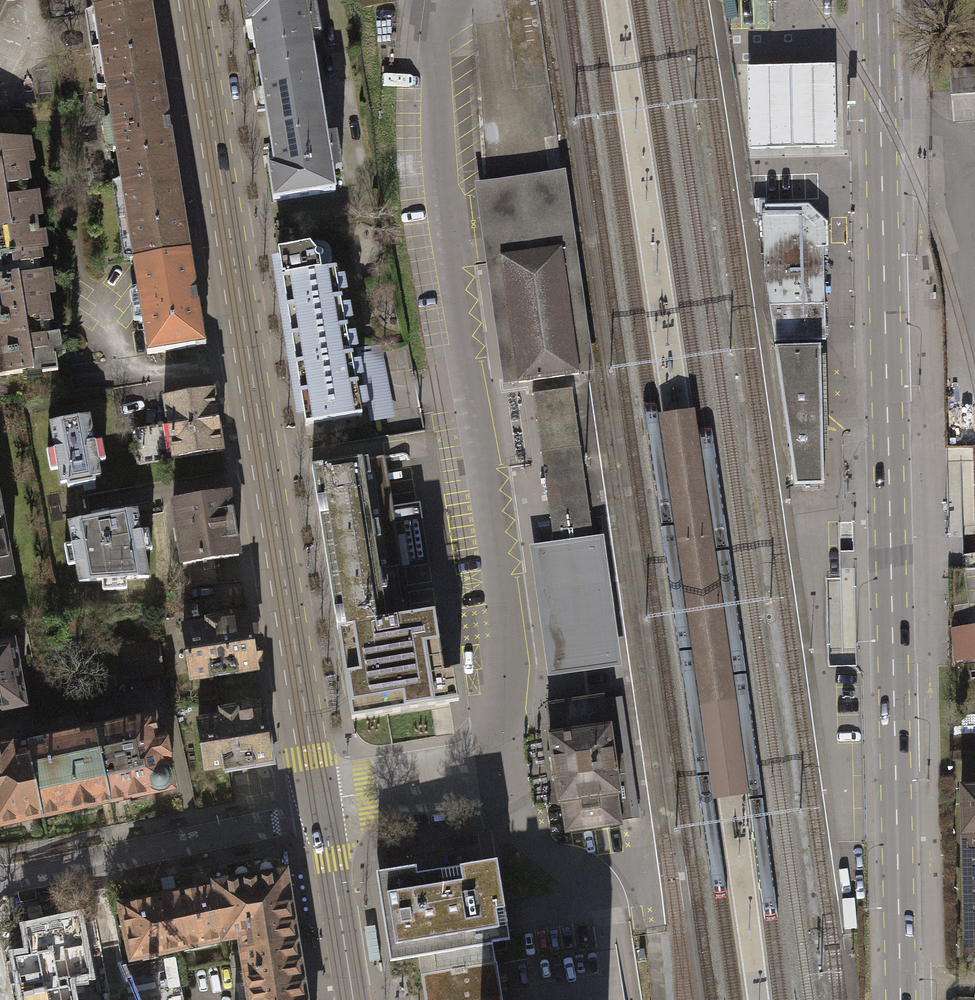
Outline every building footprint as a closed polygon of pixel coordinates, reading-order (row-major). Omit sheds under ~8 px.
[(88,13),(149,3),(148,0),(86,0),(88,13)] [(258,64),(312,56),(309,36),(319,34),(314,1),(303,3),(303,0),(242,0),(246,26),(249,25),(250,36),(253,36),(258,64)] [(97,44),(105,91),(162,81),(149,3),(88,13),(93,45),(97,44)] [(263,102),(267,128),(322,120),(312,56),(258,64),(261,86),(257,87),(259,102),(263,102)] [(835,63),(747,65),(748,152),(837,150),(835,63)] [(951,70),(954,121),(974,119),(974,69),(951,70)] [(105,91),(120,183),(177,173),(162,81),(105,91)] [(324,137),(322,120),(267,128),(271,151),(268,152),(271,168),(268,169),(273,200),(334,190),(331,171),(341,169),(336,135),(324,137)] [(33,228),(31,206),(40,206),(37,192),(29,192),(22,153),(30,150),(28,139),(0,137),(0,233),(33,228)] [(569,301),(579,374),(594,372),(566,170),(474,183),(503,385),(518,383),(508,309),(499,250),(524,246),(525,253),(561,248),(569,301)] [(120,183),(133,261),(190,252),(177,173),(120,183)] [(774,341),(826,340),(823,247),(822,247),(822,224),(807,210),(763,211),(764,273),(774,341)] [(33,228),(0,233),(0,310),(46,303),(44,284),(51,281),(50,272),(41,271),(33,228)] [(312,243),(281,248),(308,423),(365,415),(363,407),(367,406),(370,405),(367,389),(364,390),(360,391),(357,378),(361,377),(365,377),(362,360),(358,361),(354,362),(352,349),(356,349),(361,347),(358,332),(349,333),(347,320),(355,318),(352,303),(344,304),(341,292),(350,291),(346,275),(339,277),(337,268),(324,269),(328,266),(331,263),(332,260),(333,258),(333,255),(333,252),(331,249),(330,246),(327,245),(325,243),(322,243),(319,243),(317,243),(314,244),(312,243)] [(499,250),(508,309),(569,301),(561,248),(525,253),(524,246),(499,250)] [(133,261),(148,352),(205,343),(190,252),(133,261)] [(579,374),(569,301),(508,309),(518,383),(579,374)] [(46,303),(0,310),(0,374),(40,368),(41,372),(57,369),(53,346),(61,344),(59,331),(51,333),(46,303)] [(361,347),(356,349),(358,361),(362,360),(365,377),(361,377),(364,390),(367,389),(370,405),(367,406),(370,423),(396,418),(382,343),(361,347)] [(794,487),(824,486),(820,346),(775,347),(794,487)] [(533,393),(555,551),(565,549),(594,545),(572,388),(533,393)] [(164,397),(168,425),(173,457),(222,449),(213,390),(164,397)] [(658,414),(712,800),(749,795),(695,409),(658,414)] [(87,416),(49,422),(53,448),(45,449),(49,470),(57,469),(60,482),(98,476),(96,461),(104,460),(101,440),(91,441),(87,416)] [(136,462),(173,457),(168,425),(132,431),(136,462)] [(397,568),(402,569),(393,509),(385,457),(313,467),(336,627),(404,617),(397,568)] [(226,492),(172,500),(182,564),(211,559),(236,555),(226,492)] [(422,503),(393,509),(402,569),(429,564),(422,503)] [(124,589),(124,579),(147,577),(142,551),(149,550),(146,530),(139,532),(135,511),(67,523),(70,544),(63,545),(66,566),(74,564),(77,582),(101,580),(102,590),(124,589)] [(10,576),(0,524),(0,578),(10,576)] [(529,545),(547,677),(622,667),(604,535),(529,545)] [(216,583),(211,559),(182,564),(184,585),(216,583)] [(404,617),(336,627),(350,718),(457,702),(452,670),(442,672),(435,626),(433,613),(404,617)] [(224,620),(224,617),(206,620),(207,623),(183,627),(191,680),(256,670),(248,617),(224,620)] [(955,663),(974,660),(974,626),(974,624),(950,628),(955,663)] [(23,704),(12,643),(0,645),(0,708),(23,704)] [(158,644),(124,649),(128,674),(162,669),(158,644)] [(968,744),(974,743),(974,677),(969,678),(972,694),(961,695),(968,744)] [(610,726),(607,726),(603,696),(548,704),(552,734),(549,735),(559,802),(562,801),(566,832),(621,824),(620,820),(636,818),(629,772),(617,774),(610,726)] [(89,709),(93,728),(122,722),(118,703),(89,709)] [(239,714),(238,707),(221,710),(222,716),(198,720),(205,770),(224,767),(224,771),(253,766),(252,763),(270,760),(263,710),(239,714)] [(152,791),(166,791),(171,785),(171,776),(167,770),(165,761),(169,760),(164,736),(157,737),(152,714),(122,722),(93,728),(109,799),(152,791)] [(100,802),(109,799),(93,728),(24,742),(42,816),(81,805),(87,809),(98,806),(100,802)] [(42,816),(24,742),(0,747),(0,827),(2,826),(7,821),(42,816)] [(961,786),(965,961),(974,961),(974,785),(961,786)] [(390,961),(418,957),(425,956),(433,955),(435,972),(495,963),(492,945),(492,943),(509,941),(497,861),(417,874),(416,866),(394,870),(376,873),(390,961)] [(294,901),(288,901),(284,876),(217,886),(225,938),(247,935),(249,947),(243,948),(243,949),(294,941),(291,919),(297,918),(294,901)] [(225,938),(217,886),(122,906),(132,958),(225,938)] [(69,980),(90,976),(82,934),(62,937),(59,921),(24,927),(29,954),(14,957),(22,999),(73,999),(69,980)] [(294,941),(243,949),(251,999),(303,999),(294,941)] [(435,972),(433,955),(425,956),(418,957),(425,999),(440,999),(440,998),(435,972)] [(496,962),(495,963),(435,972),(440,999),(502,999),(496,962)]
